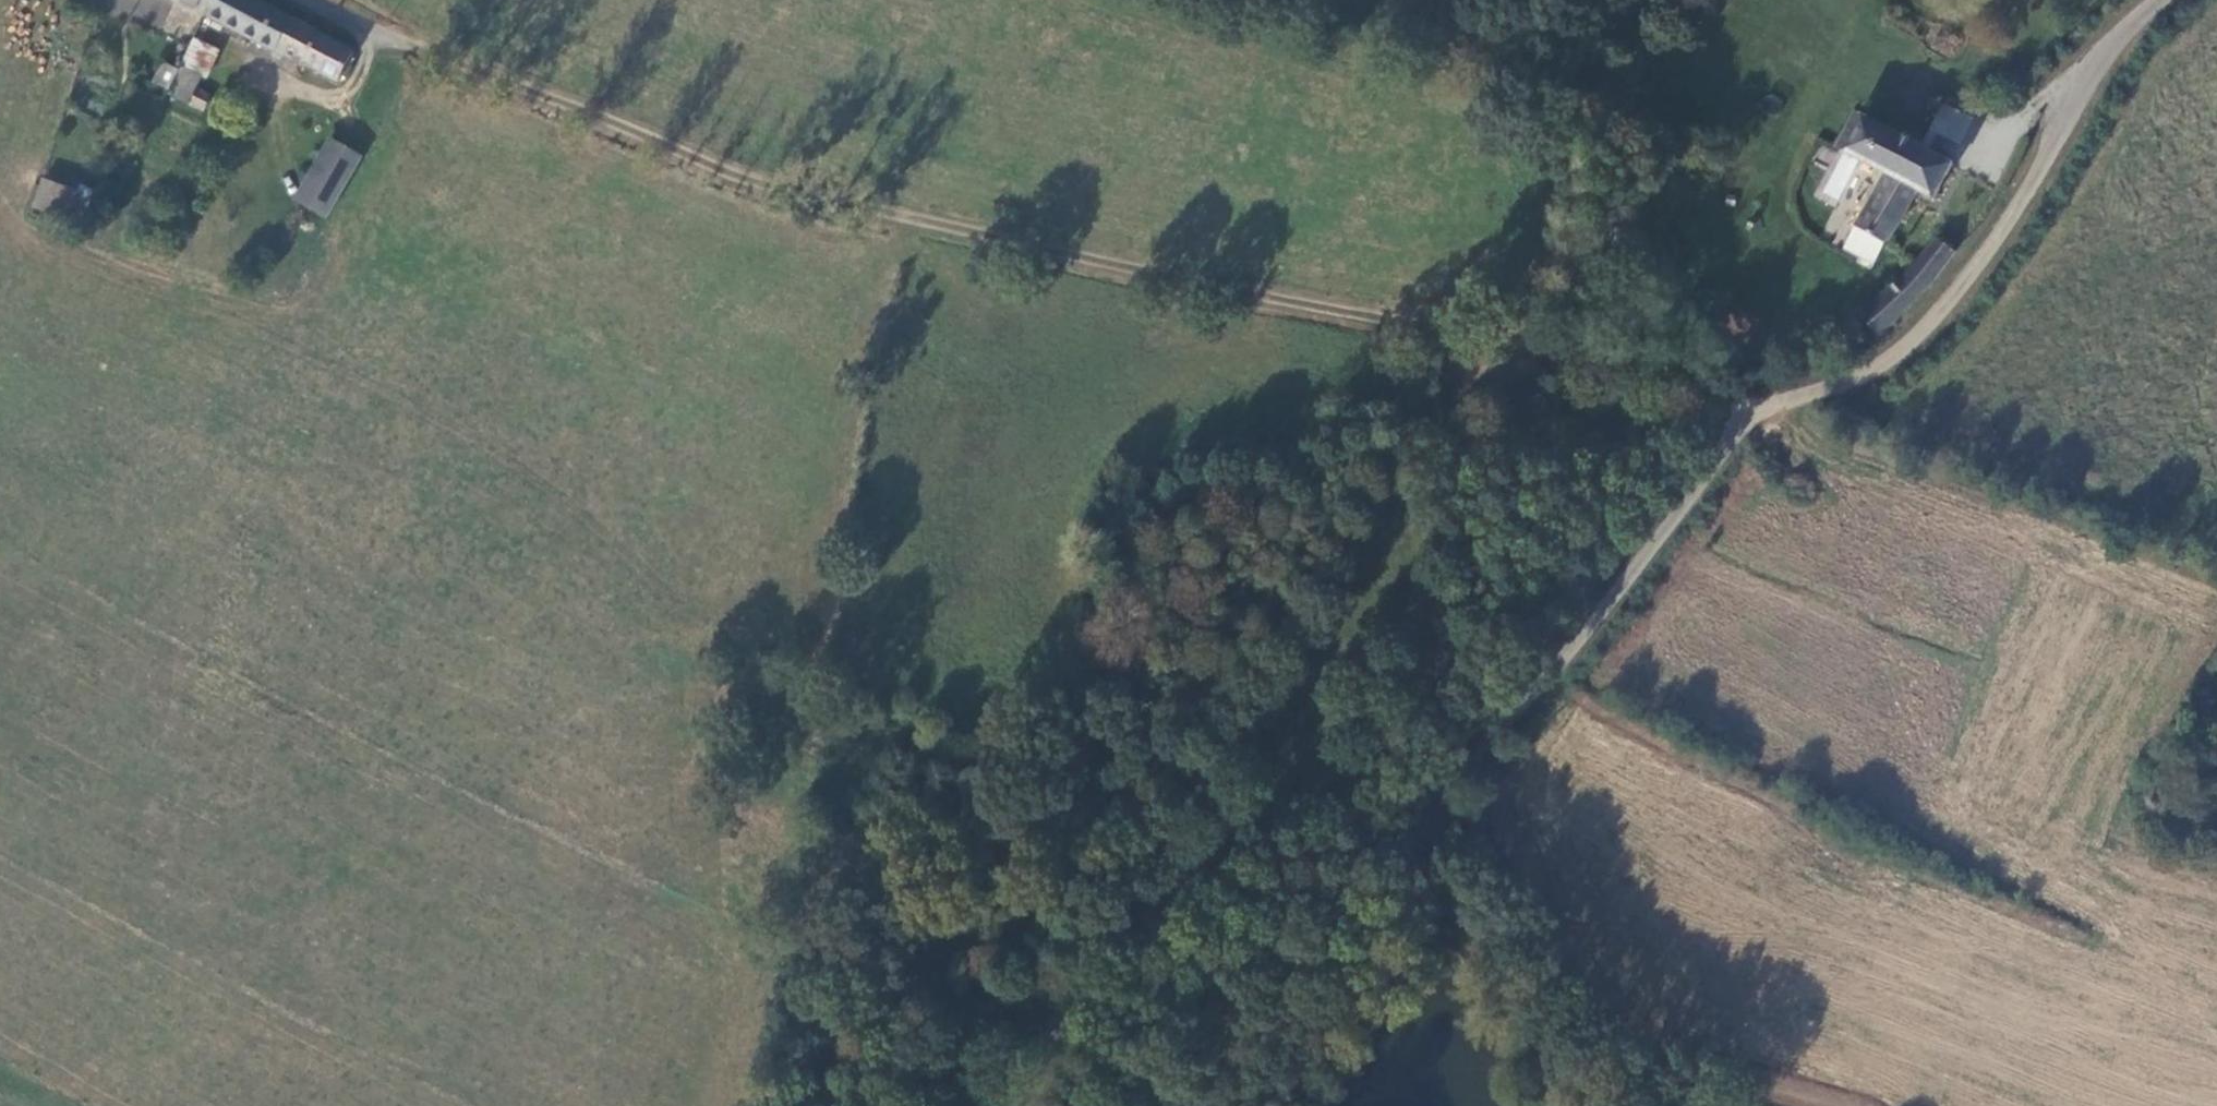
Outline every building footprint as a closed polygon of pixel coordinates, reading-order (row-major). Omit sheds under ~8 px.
[(204,14),(211,0),(175,0),(204,14)] [(355,51),(322,36),(291,22),(245,0),(211,0),(204,14),(278,50),(306,64),(340,81),(342,75),(347,76),(352,74),(355,70),(357,66),(357,62),(354,58),(351,57),(355,51)] [(205,69),(182,58),(165,92),(188,103),(195,89),(205,69)] [(195,89),(188,103),(201,109),(207,96),(195,89)] [(1958,159),(1913,139),(1862,114),(1846,150),(1887,171),(1870,206),(1855,220),(1885,235),(1903,217),(1920,186),(1936,194),(1954,162),(1958,159)] [(350,180),(364,155),(333,137),(298,199),(329,216),(350,180)] [(78,188),(43,175),(33,206),(67,218),(78,188)] [(1886,328),(1924,296),(1960,242),(1942,232),(1918,258),(1893,289),(1867,311),(1886,328)]
